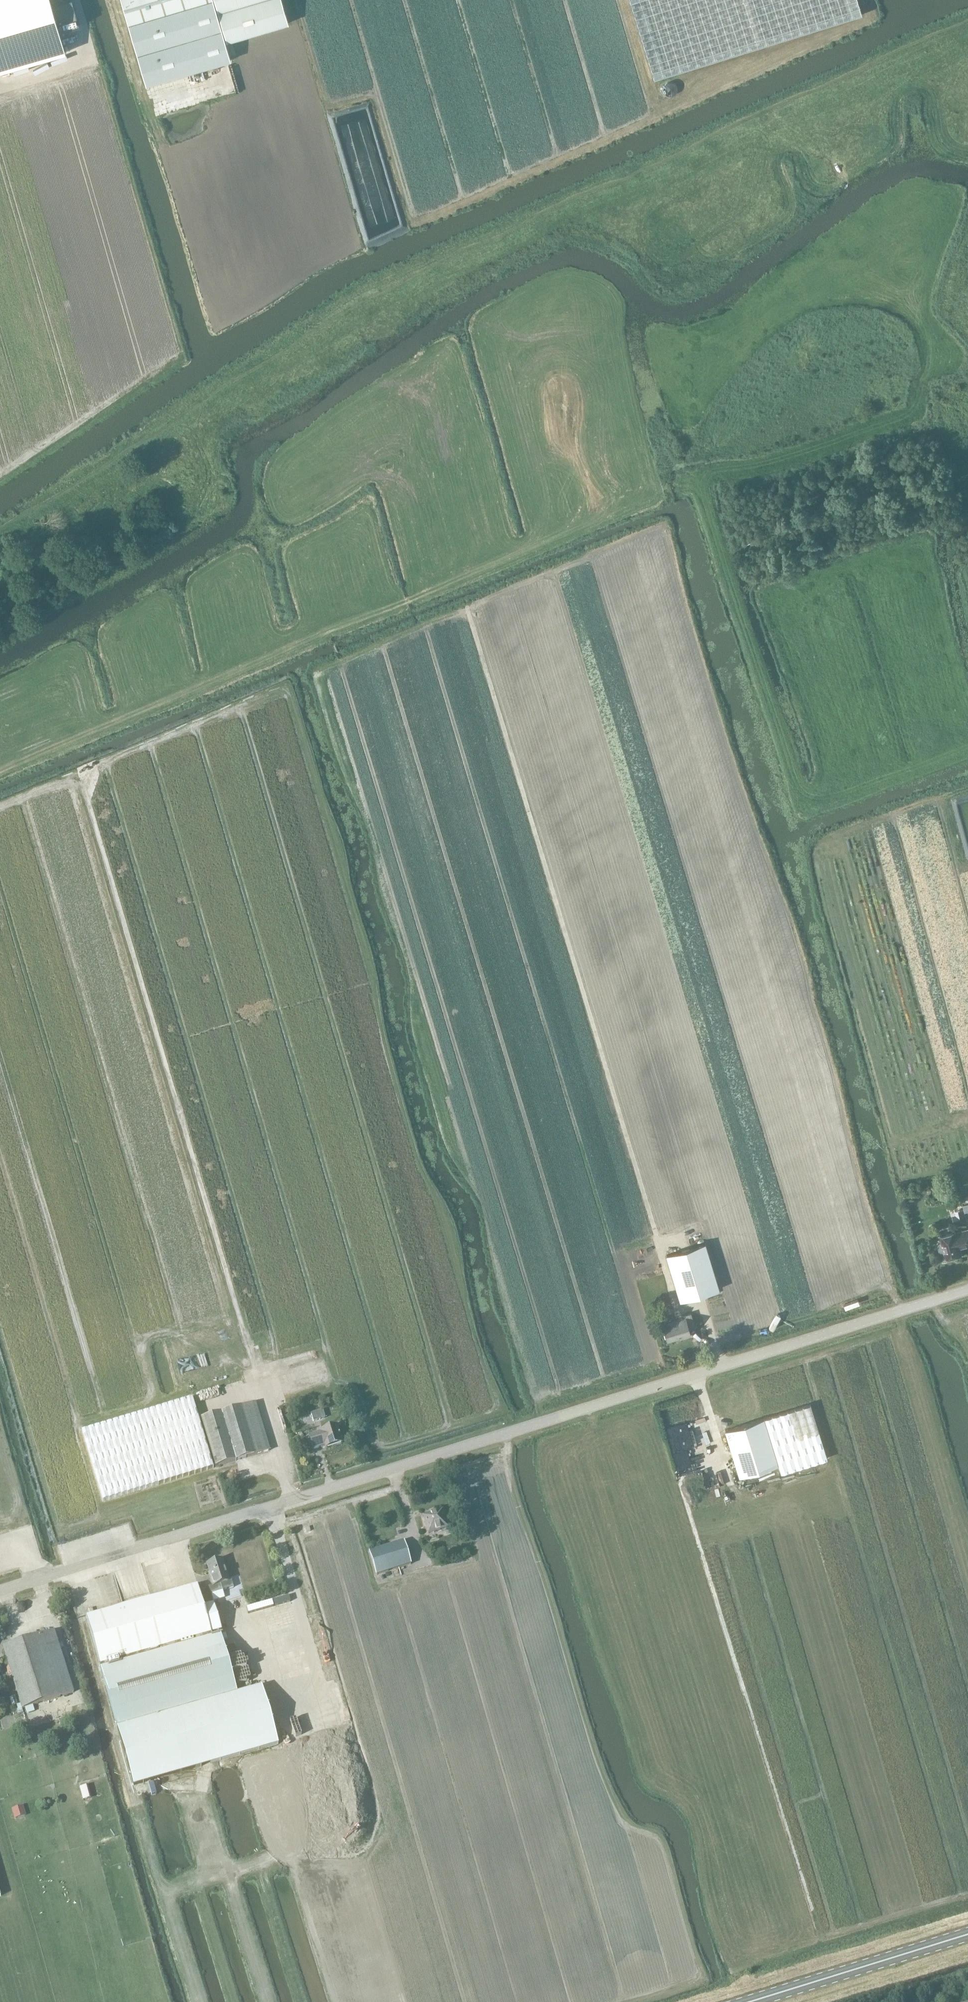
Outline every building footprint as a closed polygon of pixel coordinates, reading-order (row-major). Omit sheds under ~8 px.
[(65,52),(59,31),(79,25),(72,0),(65,0),(52,4),(51,0),(0,0),(0,71),(65,52)] [(146,84),(231,60),(213,0),(121,0),(146,84)] [(227,41),(288,23),(282,0),(215,0),(227,41)] [(654,79),(862,15),(857,0),(630,0),(654,79)] [(940,1249),(942,1250),(944,1249),(946,1257),(950,1256),(952,1257),(956,1256),(958,1254),(962,1253),(960,1246),(967,1244),(967,1228),(956,1231),(956,1230),(940,1235),(942,1242),(940,1242),(938,1244),(940,1249)] [(666,1255),(680,1301),(719,1289),(705,1243),(666,1255)] [(685,1318),(663,1324),(667,1340),(683,1336),(683,1337),(690,1335),(689,1329),(695,1327),(691,1313),(684,1315),(685,1318)] [(263,1368),(279,1366),(278,1358),(262,1360),(263,1368)] [(307,1380),(295,1385),(298,1393),(310,1388),(307,1380)] [(81,1431),(101,1502),(214,1468),(193,1398),(81,1431)] [(201,1419),(216,1466),(269,1450),(255,1402),(201,1419)] [(811,1404),(764,1418),(778,1464),(781,1473),(827,1458),(811,1404)] [(281,1428),(290,1425),(287,1415),(285,1409),(276,1411),(281,1428)] [(298,1423),(306,1420),(304,1414),(296,1417),(298,1423)] [(645,1419),(649,1428),(655,1426),(651,1416),(645,1419)] [(778,1464),(764,1418),(725,1430),(739,1476),(778,1464)] [(309,1436),(313,1449),(325,1446),(326,1448),(342,1443),(337,1427),(321,1432),(321,1433),(309,1436)] [(423,1516),(429,1533),(448,1527),(442,1510),(423,1516)] [(369,1552),(376,1574),(411,1564),(404,1541),(369,1552)] [(210,1578),(213,1585),(209,1587),(211,1594),(223,1591),(234,1587),(231,1580),(228,1581),(222,1560),(207,1564),(212,1578),(210,1578)] [(136,1576),(149,1571),(147,1567),(134,1572),(136,1576)] [(221,1635),(220,1634),(222,1634),(222,1633),(222,1631),(216,1613),(214,1605),(214,1604),(203,1607),(197,1585),(150,1599),(153,1608),(126,1616),(123,1607),(86,1617),(100,1667),(134,1786),(279,1745),(262,1686),(238,1693),(221,1635)] [(290,1601),(289,1595),(273,1600),(275,1606),(290,1601)] [(274,1606),(272,1600),(246,1608),(248,1614),(274,1606)] [(3,1647),(22,1709),(74,1692),(54,1631),(3,1647)] [(80,1786),(83,1799),(91,1797),(87,1784),(80,1786)] [(23,1804),(11,1808),(14,1818),(26,1815),(23,1804)]
